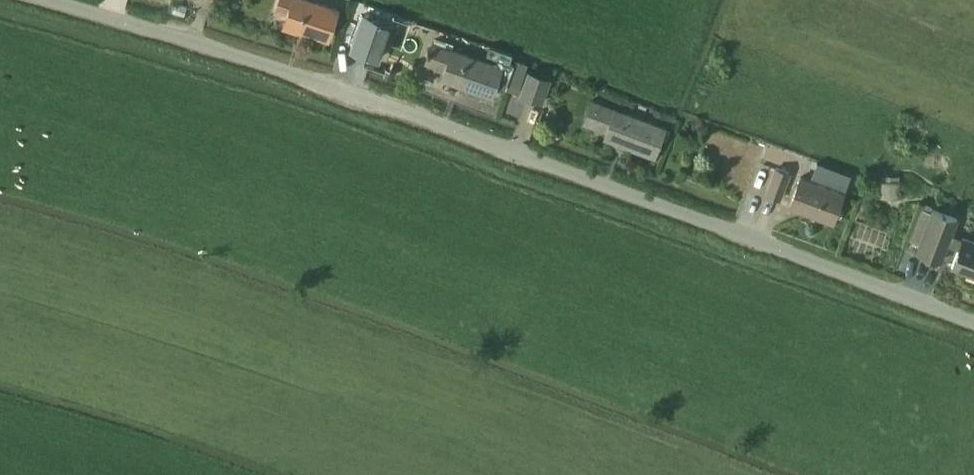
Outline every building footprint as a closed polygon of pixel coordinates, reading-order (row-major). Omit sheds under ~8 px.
[(315,0),(280,0),(278,5),(290,9),(284,25),(300,31),(301,29),(329,39),(339,8),(315,0)] [(362,13),(349,50),(378,60),(391,23),(362,13)] [(452,48),(434,41),(433,41),(424,66),(444,73),(442,77),(493,95),(503,65),(453,48),(452,48)] [(509,62),(512,54),(512,53),(490,45),(489,47),(486,54),(499,59),(509,62)] [(543,102),(551,79),(530,71),(522,94),(543,102)] [(594,99),(587,114),(591,116),(589,121),(589,122),(590,123),(590,125),(591,126),(593,126),(607,131),(605,136),(606,137),(608,132),(627,140),(626,144),(656,155),(666,126),(594,99)] [(553,134),(553,135),(553,136),(553,137),(554,138),(555,139),(556,139),(557,139),(558,139),(559,139),(560,138),(560,137),(561,137),(561,136),(561,135),(561,134),(560,133),(559,132),(558,131),(557,131),(556,131),(555,132),(554,132),(554,133),(553,134)] [(780,198),(790,172),(776,167),(766,193),(780,198)] [(833,221),(843,192),(800,176),(790,205),(796,207),(797,206),(804,208),(804,210),(833,221)] [(899,176),(881,176),(881,198),(900,198),(899,176)] [(942,261),(958,218),(931,208),(915,251),(942,261)] [(962,237),(951,266),(973,275),(973,242),(962,237)]
